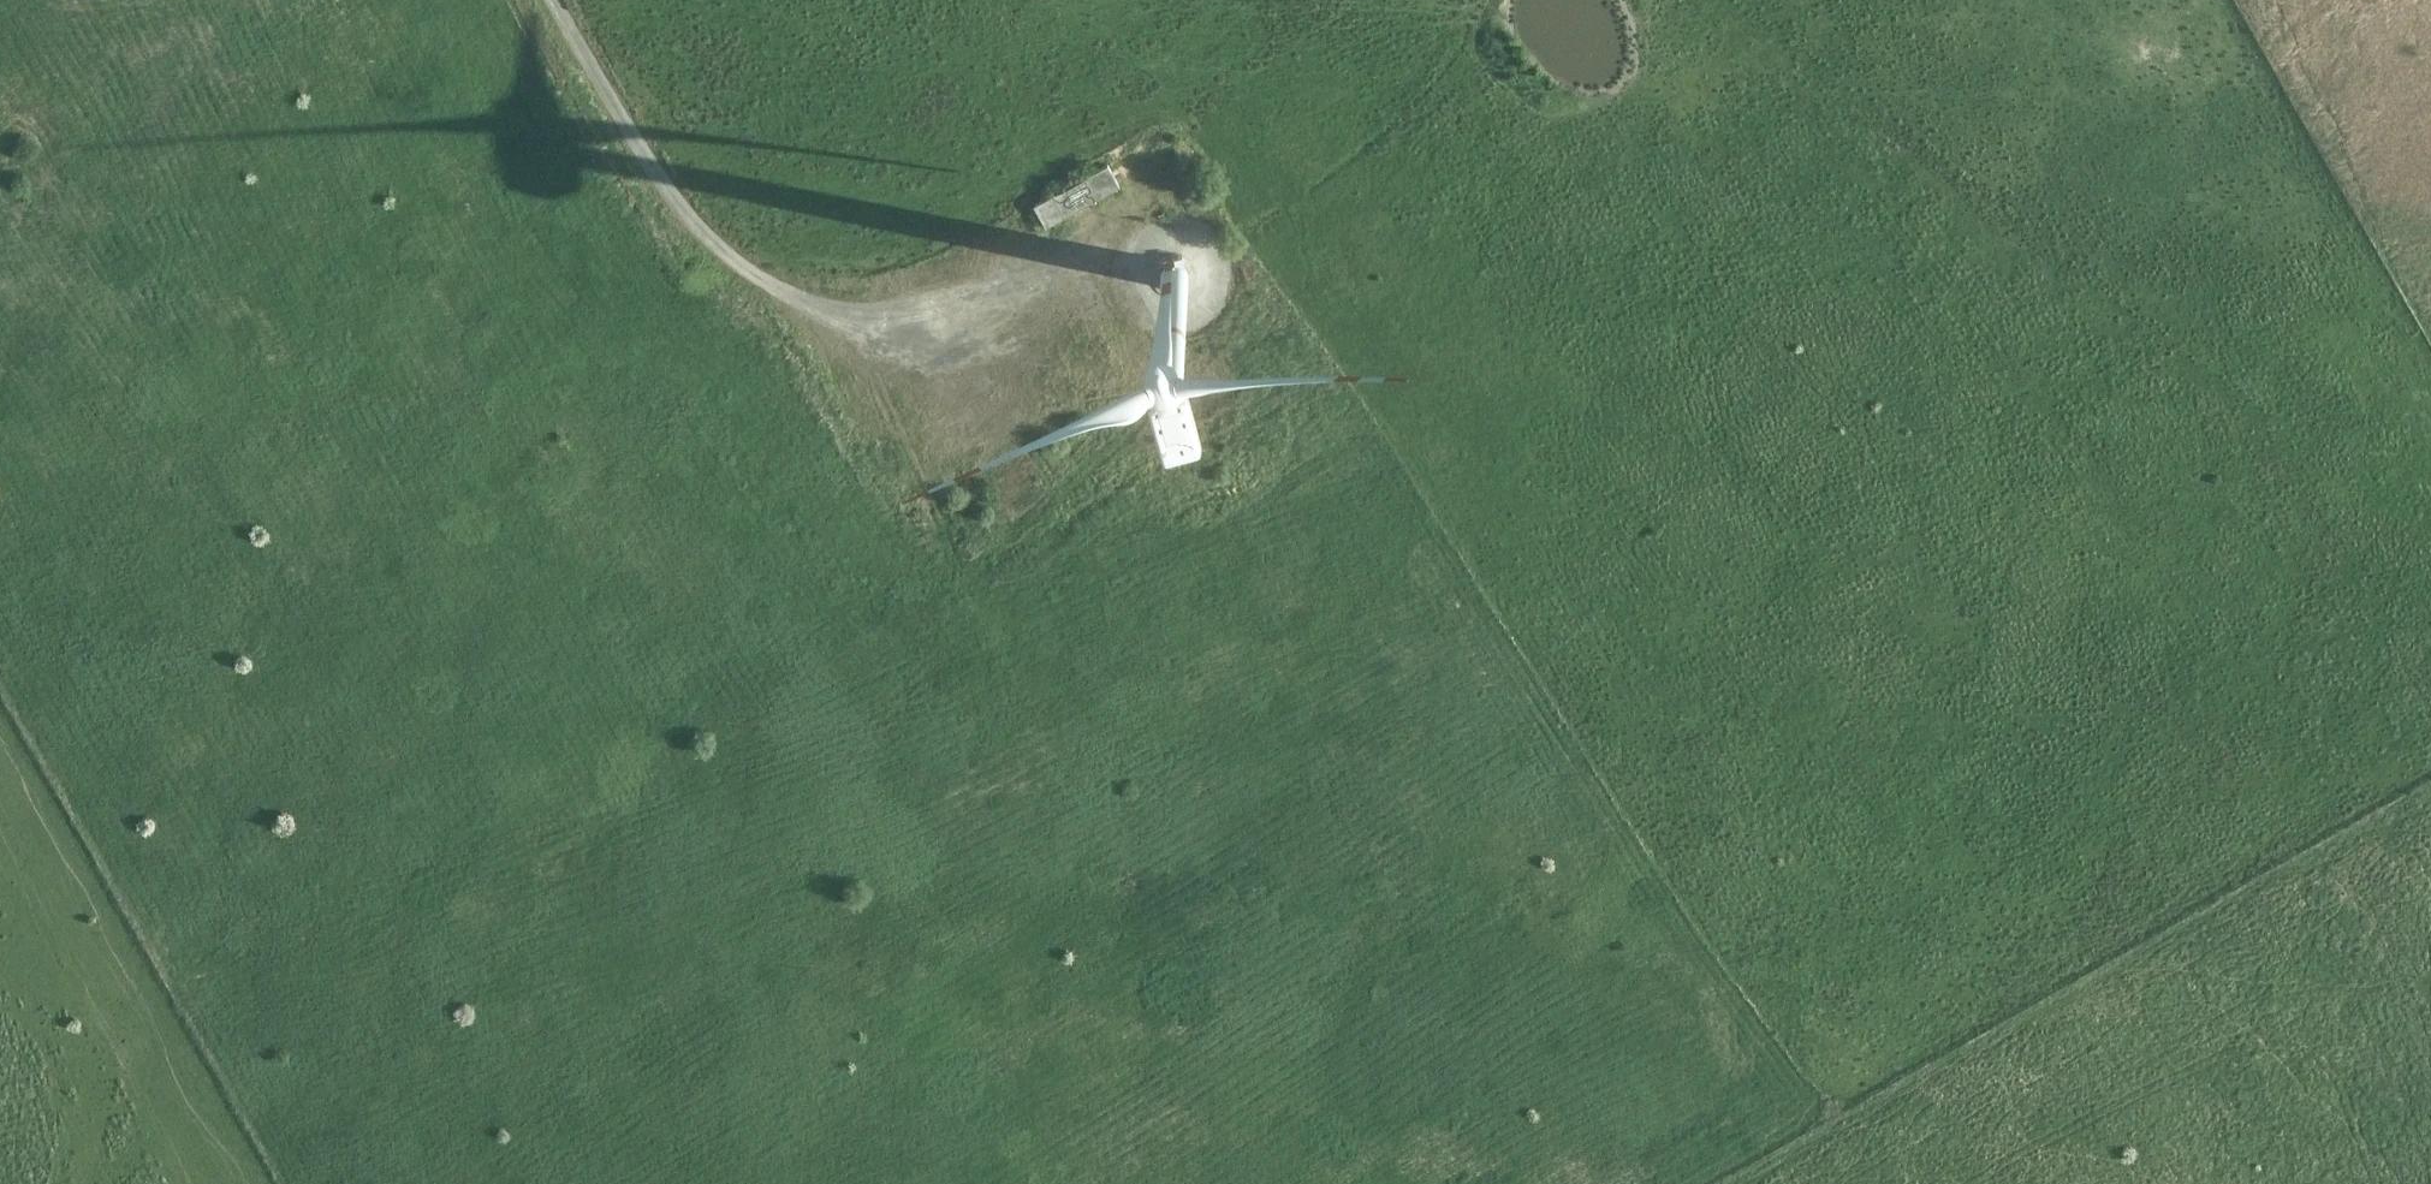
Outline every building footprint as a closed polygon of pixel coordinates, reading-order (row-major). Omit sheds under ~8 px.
[(1039,196),(1051,220),(1127,184),(1116,160),(1039,196)]
